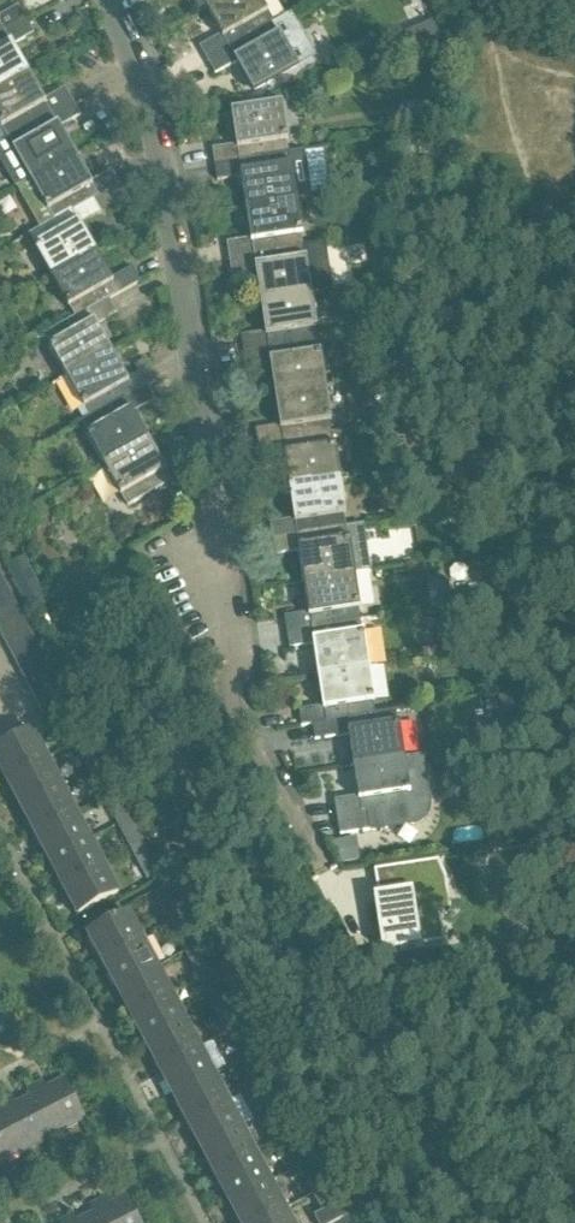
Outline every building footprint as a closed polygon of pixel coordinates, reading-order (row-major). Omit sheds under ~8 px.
[(220,36),(200,48),(207,61),(272,26),(265,14),(267,13),(259,0),(222,0),(217,3),(205,9),(220,36)] [(205,9),(217,3),(222,0),(200,0),(205,9)] [(26,21),(19,8),(0,18),(0,35),(26,21)] [(0,35),(0,90),(29,73),(13,47),(34,35),(26,21),(0,35)] [(207,61),(215,75),(236,64),(253,94),(298,69),(279,35),(277,36),(272,26),(207,61)] [(73,103),(65,89),(44,101),(29,73),(0,90),(0,143),(73,103)] [(0,143),(0,160),(17,189),(75,156),(60,129),(81,117),(73,103),(0,143)] [(231,112),(236,146),(212,150),(215,165),(288,154),(286,142),(288,142),(282,104),(231,112)] [(288,154),(215,165),(217,181),(240,177),(246,209),(297,201),(313,198),(306,151),(288,154)] [(75,156),(17,189),(40,229),(54,221),(120,184),(112,171),(91,183),(75,156)] [(40,229),(28,236),(34,246),(32,247),(50,277),(95,252),(80,225),(102,213),(128,198),(120,184),(54,221),(40,229)] [(355,206),(373,203),(372,191),(353,194),(355,206)] [(246,209),(251,239),(227,243),(229,259),(302,247),(301,236),(303,236),(297,201),(246,209)] [(261,302),(312,294),(333,290),(326,243),(302,247),(229,259),(232,274),(256,270),(261,302)] [(95,252),(50,277),(68,309),(69,308),(74,318),(109,299),(141,281),(133,267),(111,279),(95,252)] [(261,302),(265,333),(242,336),(244,353),(316,341),(315,330),(317,330),(312,294),(261,302)] [(74,318),(43,335),(50,346),(48,347),(65,377),(111,351),(96,324),(117,313),(109,299),(74,318)] [(244,353),(246,368),(270,365),(275,395),(326,387),(320,353),(318,353),(316,341),(244,353)] [(111,351),(65,377),(83,409),(85,408),(90,418),(147,387),(156,382),(148,367),(127,379),(111,351)] [(90,418),(81,423),(87,434),(85,435),(103,466),(149,441),(133,412),(154,400),(147,387),(90,418)] [(275,395),(279,427),(256,430),(259,446),(330,435),(328,423),(332,423),(326,387),(275,395)] [(259,446),(261,462),(284,458),(289,489),(340,481),(334,446),(332,447),(330,435),(259,446)] [(149,441),(103,466),(120,497),(122,496),(128,507),(166,486),(174,500),(189,491),(173,462),(164,467),(149,441)] [(289,489),(294,520),(271,524),(274,540),(345,528),(343,516),(345,516),(340,481),(289,489)] [(274,540),(276,555),(299,551),(304,583),(355,575),(354,574),(368,572),(362,526),(345,528),(274,540)] [(304,583),(309,613),(286,617),(288,633),(360,622),(358,610),(360,610),(355,575),(304,583)] [(12,596),(5,583),(0,586),(0,602),(12,596)] [(18,609),(12,596),(0,602),(0,618),(18,609)] [(25,621),(18,609),(0,618),(0,635),(25,621)] [(32,634),(25,621),(0,635),(0,636),(6,648),(32,634)] [(288,633),(290,648),(314,644),(319,676),(369,668),(363,633),(361,634),(360,622),(288,633)] [(13,660),(38,647),(32,634),(6,648),(13,660)] [(20,673),(45,660),(38,647),(13,660),(20,673)] [(26,686),(52,672),(45,660),(20,673),(26,686)] [(319,676),(323,706),(300,711),(303,728),(324,725),(396,713),(396,712),(374,716),(373,705),(375,705),(369,668),(319,676)] [(33,699),(59,685),(52,672),(26,686),(33,699)] [(40,711),(65,698),(59,685),(33,699),(40,711)] [(72,711),(65,698),(40,711),(47,724),(61,717),(72,711)] [(529,738),(525,710),(496,714),(500,742),(529,738)] [(88,738),(72,711),(61,717),(76,744),(77,744),(88,738)] [(324,725),(326,739),(349,735),(354,766),(405,758),(399,723),(397,723),(396,713),(324,725)] [(46,759),(32,732),(0,748),(0,768),(6,780),(46,759)] [(88,738),(77,744),(76,744),(90,771),(92,770),(102,765),(89,740),(88,738)] [(359,797),(336,801),(339,819),(341,836),(370,831),(371,833),(410,827),(416,826),(420,825),(423,823),(427,819),(430,816),(431,813),(432,810),(432,808),(432,805),(425,755),(405,758),(354,766),(359,797)] [(21,807),(60,786),(46,759),(6,780),(21,807)] [(60,786),(21,807),(35,834),(75,813),(60,786)] [(116,792),(107,796),(104,798),(118,825),(122,823),(130,819),(116,792)] [(49,861),(89,840),(75,813),(35,834),(49,861)] [(130,819),(122,823),(118,825),(132,852),(137,849),(144,846),(130,819)] [(340,864),(361,860),(357,837),(327,842),(340,864)] [(63,888),(103,867),(89,840),(49,861),(63,888)] [(144,846),(137,849),(132,852),(147,880),(158,874),(144,846)] [(382,903),(374,904),(376,922),(385,921),(389,951),(444,943),(436,890),(447,888),(446,878),(438,861),(377,870),(382,903)] [(78,915),(118,894),(103,867),(63,888),(78,915)] [(170,925),(182,918),(168,892),(157,899),(170,925)] [(127,913),(87,934),(102,961),(141,940),(127,913)] [(116,988),(155,967),(141,940),(102,961),(116,988)] [(196,946),(184,952),(199,979),(210,973),(196,946)] [(130,1015),(170,994),(155,967),(116,988),(130,1015)] [(210,973),(199,979),(213,1005),(224,999),(210,973)] [(145,1042),(184,1021),(170,994),(130,1015),(145,1042)] [(227,1033),(239,1027),(224,999),(213,1005),(227,1033)] [(159,1069),(198,1048),(184,1021),(145,1042),(159,1069)] [(239,1027),(227,1033),(241,1060),(253,1053),(239,1027)] [(173,1096),(213,1075),(198,1048),(159,1069),(173,1096)] [(253,1053),(241,1060),(256,1087),(267,1080),(253,1053)] [(188,1123),(227,1102),(213,1075),(173,1096),(188,1123)] [(48,1088),(44,1081),(28,1089),(53,1135),(84,1119),(63,1080),(48,1088)] [(13,1097),(0,1104),(0,1109),(22,1151),(53,1135),(28,1089),(27,1089),(31,1096),(17,1104),(13,1097)] [(202,1150),(241,1129),(227,1102),(188,1123),(202,1150)] [(284,1141),(295,1135),(281,1108),(270,1114),(284,1141)] [(22,1151),(0,1109),(0,1111),(1,1113),(0,1113),(0,1163),(22,1151)] [(216,1177),(256,1156),(241,1129),(202,1150),(216,1177)] [(295,1135),(284,1141),(299,1168),(310,1162),(295,1135)] [(256,1156),(216,1177),(231,1204),(270,1183),(256,1156)] [(310,1162),(299,1168),(313,1195),(324,1189),(310,1162)] [(270,1183),(231,1204),(241,1222),(259,1222),(285,1210),(270,1183)] [(322,1212),(314,1216),(318,1222),(335,1222),(346,1217),(347,1217),(339,1203),(333,1207),(324,1189),(313,1195),(322,1212)] [(104,1199),(91,1206),(100,1222),(139,1222),(125,1196),(109,1205),(105,1198),(104,1199)] [(75,1214),(60,1222),(100,1222),(91,1206),(89,1207),(93,1214),(79,1221),(75,1214)] [(285,1210),(259,1222),(292,1222),(285,1210)]
